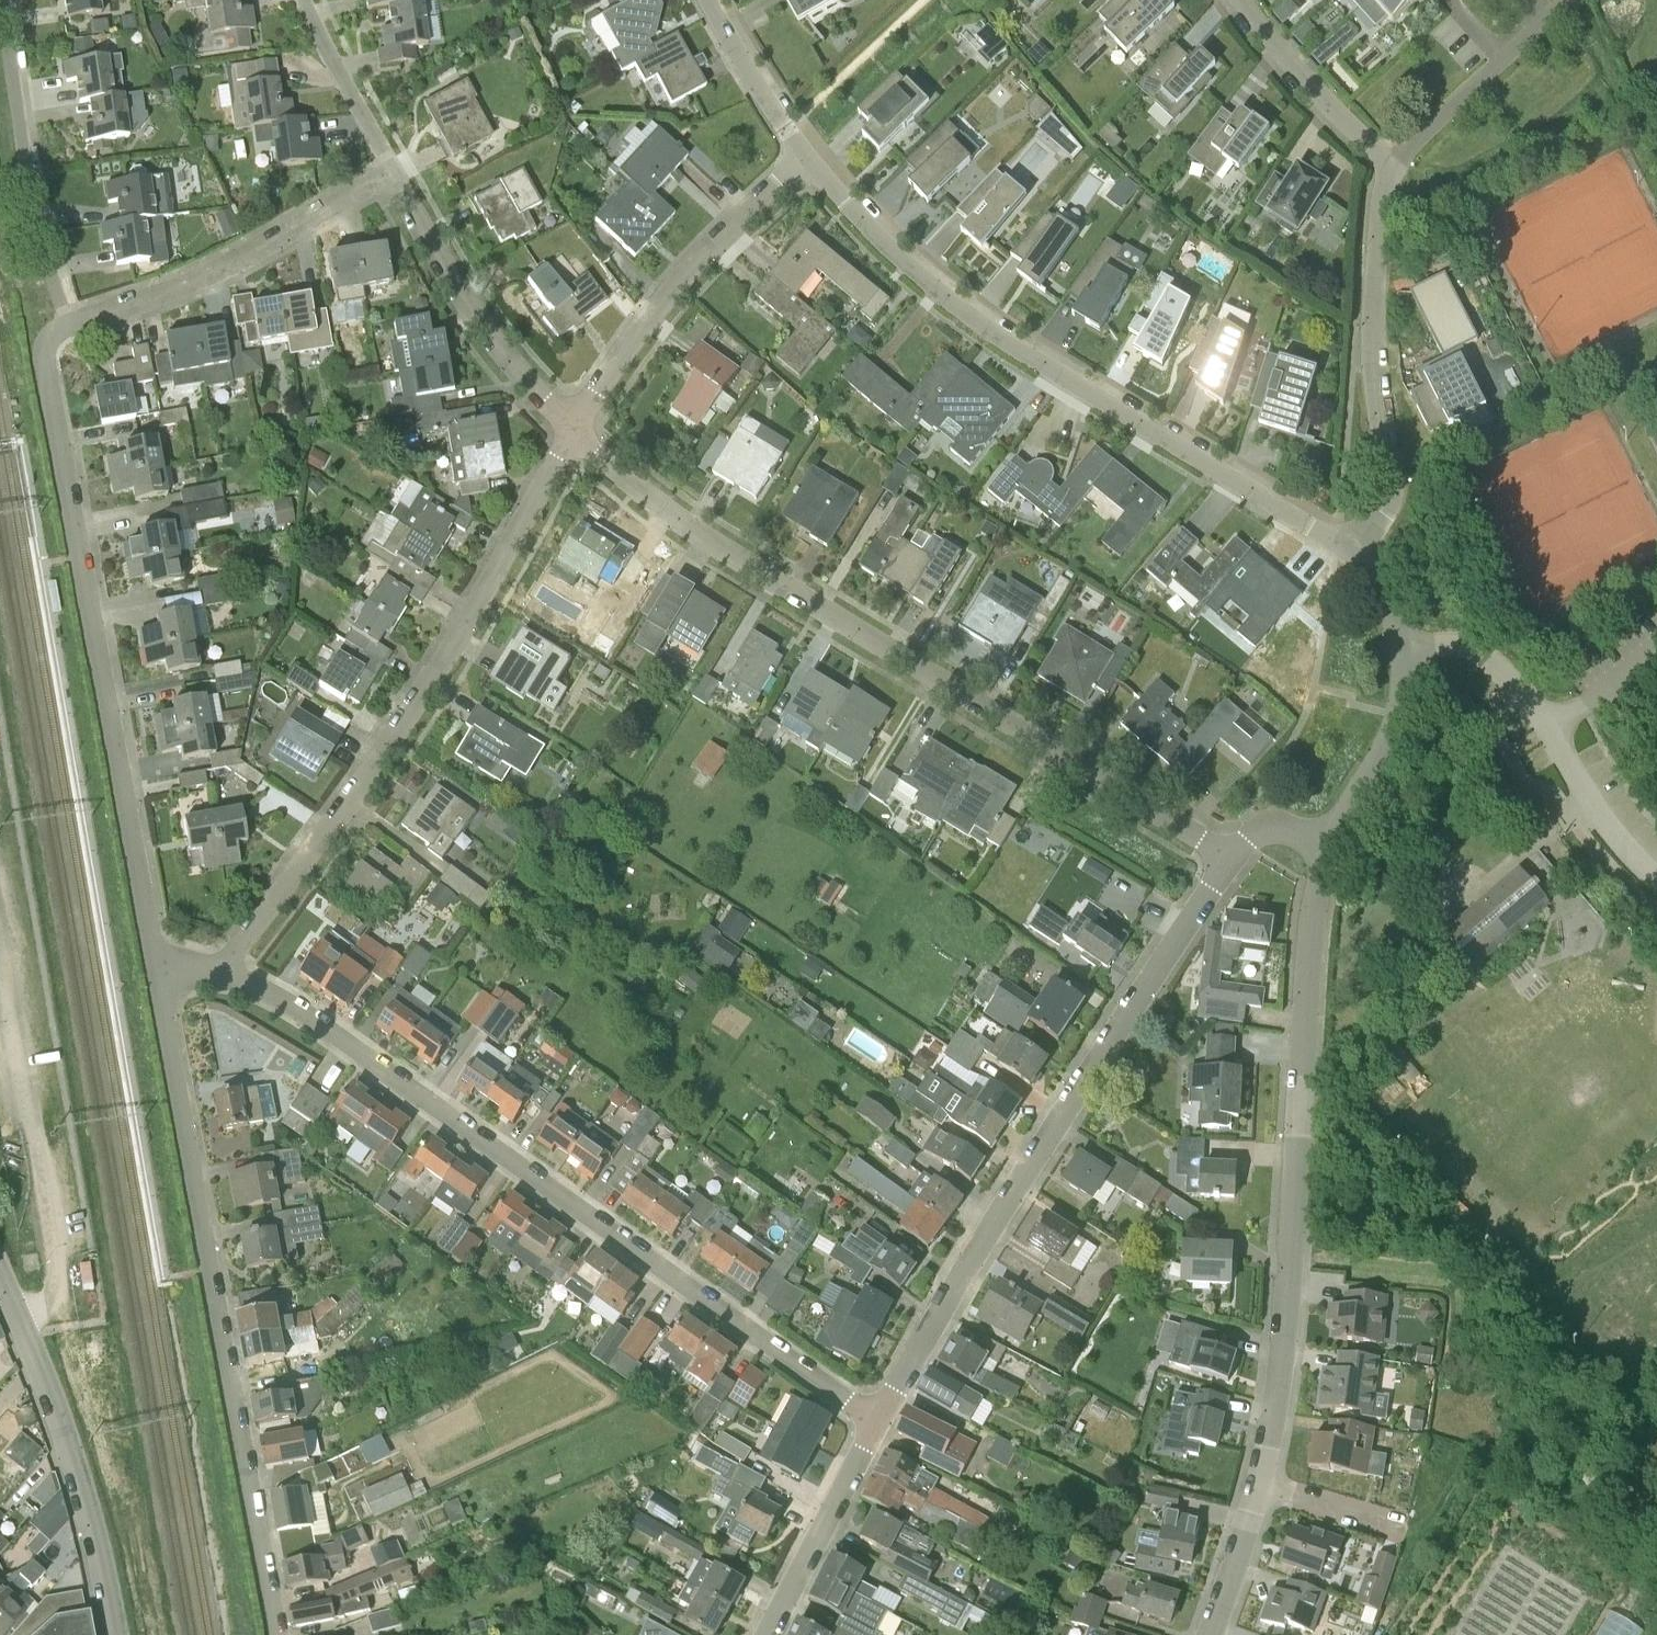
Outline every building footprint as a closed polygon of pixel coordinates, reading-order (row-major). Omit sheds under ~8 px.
[(67,19),(102,14),(100,0),(65,0),(67,19)] [(239,0),(205,0),(209,31),(195,42),(197,58),(252,50),(249,31),(253,30),(251,9),(240,10),(239,0)] [(366,10),(388,7),(426,2),(425,0),(365,0),(366,10)] [(634,67),(655,57),(651,49),(647,42),(651,40),(659,9),(654,0),(627,0),(623,2),(625,5),(600,18),(629,70),(634,67)] [(808,18),(837,1),(839,5),(845,6),(850,8),(865,1),(864,0),(797,0),(808,18)] [(1098,15),(1132,50),(1175,9),(1166,0),(1113,0),(1098,15)] [(1362,7),(1359,10),(1360,11),(1364,8),(1380,26),(1388,18),(1394,24),(1421,0),(1356,0),(1362,7)] [(379,66),(391,65),(417,61),(415,47),(429,45),(423,2),(426,2),(388,7),(390,29),(379,30),(383,49),(376,50),(379,66)] [(135,30),(133,16),(119,18),(121,32),(135,30)] [(87,23),(90,37),(108,34),(105,20),(87,23)] [(1337,53),(1358,34),(1348,22),(1327,41),(1337,53)] [(990,64),(1006,49),(987,29),(978,38),(989,49),(982,55),(990,64)] [(705,87),(676,35),(651,49),(655,57),(634,67),(646,88),(658,81),(671,105),(705,87)] [(1190,63),(1186,59),(1187,58),(1175,47),(1136,89),(1173,123),(1190,104),(1184,99),(1191,91),(1197,97),(1211,81),(1206,76),(1216,65),(1201,51),(1190,63)] [(112,98),(107,59),(64,64),(67,83),(77,82),(80,104),(89,102),(90,103),(114,99),(114,98),(123,97),(123,96),(112,98)] [(281,105),(277,82),(275,63),(229,69),(238,131),(249,129),(270,126),(270,127),(272,126),(272,125),(293,122),(291,103),(281,105)] [(174,88),(190,86),(188,71),(172,74),(174,88)] [(880,153),(930,104),(908,82),(904,82),(898,76),(859,113),(869,123),(871,122),(874,125),(863,136),(880,153)] [(493,136),(473,100),(477,98),(467,81),(423,105),(433,122),(436,120),(443,131),(439,133),(453,159),(493,136)] [(84,144),(128,137),(126,120),(144,118),(141,95),(123,97),(114,98),(114,99),(90,103),(92,123),(82,125),(84,144)] [(1041,121),(1051,109),(1040,99),(1033,107),(1033,113),(1041,121)] [(1253,118),(1241,109),(1225,131),(1214,122),(1188,157),(1201,166),(1204,162),(1217,171),(1225,160),(1239,171),(1270,129),(1254,117),(1253,118)] [(928,204),(972,160),(958,147),(965,139),(949,123),(959,114),(958,113),(907,164),(919,176),(909,186),(928,204)] [(1063,144),(1073,133),(1054,116),(1044,127),(1063,144)] [(307,144),(304,122),(293,124),(293,122),(272,125),(272,126),(270,127),(276,170),(320,164),(316,142),(307,144)] [(648,200),(651,196),(686,157),(649,124),(610,166),(648,200)] [(1115,151),(1123,142),(1106,127),(1099,136),(1115,151)] [(648,200),(610,166),(610,167),(630,185),(596,222),(605,231),(633,258),(673,215),(651,196),(648,200)] [(1001,167),(957,213),(970,223),(962,234),(967,238),(970,235),(989,250),(990,249),(986,246),(1026,197),(997,173),(1002,168),(1001,167)] [(1228,167),(1218,178),(1230,188),(1240,177),(1228,167)] [(1304,171),(1299,168),(1284,190),(1273,183),(1277,177),(1276,176),(1257,206),(1258,206),(1259,205),(1270,212),(1269,213),(1283,222),(1280,226),(1292,234),(1295,230),(1297,232),(1305,219),(1306,220),(1308,216),(1312,219),(1322,205),(1317,202),(1319,199),(1319,198),(1327,186),(1322,182),(1322,181),(1304,170),(1304,171)] [(541,204),(522,170),(500,182),(501,185),(498,186),(496,181),(489,184),(492,190),(474,200),(483,217),(483,218),(485,222),(486,222),(491,231),(494,229),(501,244),(514,237),(516,241),(531,234),(521,215),(541,204)] [(1108,198),(1123,210),(1140,186),(1124,175),(1108,198)] [(171,217),(166,178),(106,185),(108,204),(118,202),(120,223),(122,223),(122,224),(142,221),(142,222),(171,217)] [(1156,217),(1162,208),(1146,197),(1140,206),(1156,217)] [(1053,218),(1048,215),(1060,200),(1059,199),(1011,256),(1031,270),(1025,279),(1045,293),(1046,292),(1042,289),(1080,234),(1054,216),(1053,218)] [(142,222),(142,221),(122,224),(122,223),(120,223),(99,226),(101,245),(111,244),(113,265),(147,262),(142,222)] [(890,300),(881,291),(807,233),(770,278),(797,299),(818,272),(865,310),(861,315),(870,323),(890,300)] [(1100,331),(1135,270),(1118,260),(1124,250),(1108,241),(1068,296),(1079,304),(1075,311),(1088,319),(1086,323),(1100,331)] [(363,289),(392,285),(386,248),(356,253),(363,289)] [(333,294),(363,289),(356,253),(328,258),(333,294)] [(565,291),(546,266),(527,282),(551,312),(542,319),(558,339),(573,328),(570,324),(579,317),(583,321),(607,301),(586,274),(565,291)] [(1445,273),(1408,292),(1443,359),(1479,340),(1445,273)] [(1162,367),(1191,303),(1171,291),(1176,283),(1162,275),(1129,332),(1150,344),(1143,356),(1162,367)] [(837,332),(797,299),(770,278),(755,296),(798,332),(776,358),(800,377),(816,357),(811,352),(826,334),(832,338),(837,332)] [(253,309),(251,297),(232,301),(237,328),(243,326),(247,346),(287,339),(281,303),(253,309)] [(313,314),(310,298),(281,303),(287,339),(290,355),(331,349),(326,311),(313,314)] [(430,337),(427,319),(393,325),(396,342),(389,343),(394,374),(398,373),(445,364),(440,335),(430,337)] [(1224,326),(1213,319),(1189,371),(1201,377),(1198,385),(1207,389),(1205,394),(1223,406),(1238,358),(1233,356),(1242,335),(1224,324),(1224,326)] [(226,345),(223,329),(195,334),(202,371),(229,365),(232,382),(246,379),(239,342),(226,345)] [(203,385),(201,371),(202,371),(195,334),(166,340),(168,355),(154,357),(160,386),(173,384),(174,390),(203,385)] [(724,394),(740,371),(702,345),(686,367),(697,374),(673,409),(700,427),(723,393),(724,394)] [(102,425),(136,418),(130,386),(155,381),(149,347),(133,350),(135,362),(113,366),(117,388),(103,391),(105,406),(99,407),(102,425)] [(1264,413),(1260,424),(1260,425),(1314,442),(1315,441),(1306,438),(1315,409),(1306,406),(1317,370),(1269,355),(1271,347),(1270,347),(1251,409),(1264,413)] [(755,378),(765,364),(751,354),(741,369),(755,378)] [(910,436),(935,406),(964,369),(946,354),(911,398),(862,357),(843,380),(910,436)] [(1418,391),(1411,395),(1427,426),(1445,417),(1450,425),(1485,407),(1462,358),(1425,377),(1429,385),(1418,391)] [(438,415),(435,396),(450,393),(445,364),(398,373),(402,404),(408,403),(410,414),(414,413),(415,419),(438,415)] [(969,466),(1015,411),(964,369),(935,406),(966,432),(951,451),(969,466)] [(184,433),(182,423),(188,422),(186,408),(158,414),(161,428),(162,428),(164,438),(184,433)] [(473,409),(438,415),(415,419),(417,434),(447,429),(452,457),(497,449),(492,420),(476,423),(473,409)] [(756,499),(783,455),(755,439),(762,426),(747,417),(740,430),(713,474),(756,499)] [(300,458),(305,440),(279,433),(274,452),(300,458)] [(112,477),(163,467),(157,439),(126,444),(127,455),(109,458),(112,477)] [(909,469),(917,457),(906,448),(897,460),(909,469)] [(1084,500),(1114,462),(1096,448),(1060,491),(1051,483),(1054,478),(1055,471),(1052,466),(1047,461),(1041,460),(1035,462),(1030,466),(1029,465),(1026,469),(1015,459),(988,492),(1006,506),(1016,493),(1060,529),(1084,500)] [(320,472),(329,456),(314,449),(306,465),(320,472)] [(458,484),(460,499),(468,497),(488,494),(486,480),(501,478),(497,449),(452,457),(449,457),(453,485),(458,484)] [(1165,503),(1114,462),(1084,500),(1095,510),(1105,498),(1125,514),(1102,543),(1120,559),(1165,503)] [(909,489),(916,477),(910,474),(911,472),(898,465),(883,489),(896,497),(903,485),(909,489)] [(168,495),(163,467),(112,477),(116,495),(134,491),(136,501),(168,495)] [(828,548),(860,495),(813,467),(785,513),(814,531),(811,537),(828,548)] [(180,491),(183,507),(210,503),(223,501),(221,483),(180,491)] [(472,520),(454,509),(423,489),(409,512),(398,506),(390,519),(398,524),(397,524),(437,549),(452,525),(465,532),(472,520)] [(902,564),(913,546),(902,539),(921,509),(902,498),(860,567),(878,579),(881,575),(892,558),(902,564)] [(277,528),(296,526),(292,501),(273,504),(277,528)] [(641,591),(655,567),(583,523),(567,549),(551,576),(570,588),(579,574),(597,585),(608,568),(620,575),(618,577),(641,591)] [(127,564),(178,555),(172,524),(140,530),(142,541),(123,544),(127,564)] [(423,574),(437,549),(397,524),(381,550),(370,544),(364,553),(389,568),(388,570),(427,594),(435,580),(423,574)] [(1201,580),(1181,563),(1198,543),(1182,529),(1146,571),(1167,589),(1172,582),(1199,605),(1190,615),(1195,619),(1219,593),(1252,553),(1235,539),(1201,580)] [(929,609),(962,554),(963,554),(944,542),(934,558),(913,546),(902,564),(892,558),(881,575),(912,594),(910,598),(929,609)] [(1256,649),(1302,595),(1252,553),(1219,593),(1250,619),(1237,634),(1256,649)] [(183,583),(178,555),(127,564),(131,581),(149,578),(151,589),(183,583)] [(420,604),(427,594),(388,570),(366,605),(392,622),(408,597),(420,604)] [(199,594),(226,589),(224,575),(196,580),(199,594)] [(1041,635),(1072,582),(1061,576),(1038,613),(1037,612),(1044,599),(1008,578),(1008,587),(991,576),(980,595),(961,628),(1009,657),(1026,627),(1041,635)] [(699,654),(725,613),(693,594),(695,590),(678,580),(638,645),(656,656),(668,636),(699,654)] [(201,608),(229,603),(226,589),(199,594),(201,608)] [(382,666),(391,652),(378,645),(392,622),(366,605),(344,642),(345,642),(344,643),(382,666)] [(143,650),(195,641),(189,610),(156,616),(158,626),(140,631),(143,650)] [(937,627),(943,616),(934,612),(928,622),(937,627)] [(1113,655),(1064,625),(1054,640),(1058,643),(1038,675),(1060,688),(1063,683),(1088,698),(1093,690),(1095,691),(1096,688),(1107,694),(1133,653),(1120,645),(1113,655)] [(524,630),(495,677),(509,686),(506,690),(523,701),(526,696),(542,706),(571,659),(524,630)] [(775,674),(781,663),(772,658),(779,647),(753,631),(738,656),(741,658),(724,686),(755,705),(760,696),(774,673),(775,674)] [(200,668),(195,641),(143,650),(147,667),(165,664),(167,674),(200,668)] [(359,704),(382,666),(344,643),(320,682),(294,668),(286,682),(311,699),(319,686),(344,702),(347,698),(359,704)] [(1207,670),(1211,662),(1196,653),(1192,661),(1207,670)] [(215,684),(243,678),(240,662),(212,667),(215,684)] [(789,716),(815,732),(805,746),(819,755),(824,746),(852,699),(813,675),(789,716)] [(217,694),(253,687),(251,676),(243,678),(215,684),(217,694)] [(706,705),(719,683),(707,676),(693,697),(706,705)] [(1170,767),(1187,746),(1177,737),(1185,727),(1163,709),(1174,695),(1158,681),(1121,724),(1170,767)] [(859,766),(885,723),(882,721),(887,713),(856,693),(852,699),(824,746),(859,766)] [(160,736),(211,727),(205,697),(172,703),(174,713),(156,716),(160,736)] [(1252,766),(1274,740),(1227,700),(1223,704),(1187,746),(1170,767),(1187,780),(1221,740),(1252,766)] [(520,754),(530,739),(481,708),(469,727),(474,731),(459,756),(494,777),(511,749),(520,754)] [(322,764),(338,740),(312,725),(313,723),(295,712),(269,754),(305,777),(315,760),(322,764)] [(765,748),(779,726),(767,719),(754,740),(765,748)] [(216,755),(211,727),(160,736),(163,753),(181,750),(183,761),(209,756),(212,770),(225,768),(246,764),(238,759),(239,750),(216,755)] [(713,781),(731,756),(711,741),(693,766),(713,781)] [(970,767),(931,743),(918,763),(915,762),(902,784),(917,792),(914,811),(934,823),(937,818),(945,823),(979,767),(978,767),(974,763),(970,767)] [(1478,779),(1486,765),(1476,759),(1468,772),(1478,779)] [(256,789),(260,783),(264,777),(246,764),(225,768),(256,789)] [(1000,849),(1017,822),(1001,813),(1014,789),(985,771),(986,770),(979,767),(945,823),(981,844),(984,840),(1000,849)] [(884,804),(899,778),(885,770),(871,794),(870,795),(884,804)] [(180,790),(207,785),(205,771),(177,776),(180,790)] [(456,843),(477,812),(438,785),(419,812),(414,809),(403,826),(433,847),(443,834),(456,843)] [(858,815),(870,795),(871,794),(859,786),(846,808),(858,815)] [(222,865),(241,862),(238,844),(248,842),(242,809),(213,815),(222,865)] [(222,865),(213,815),(184,820),(190,853),(201,850),(204,869),(222,865)] [(401,869),(375,850),(349,885),(380,908),(395,889),(411,901),(432,874),(409,857),(401,869)] [(482,910),(493,897),(452,866),(441,880),(482,910)] [(1475,969),(1550,904),(1520,869),(1445,934),(1475,969)] [(827,902),(838,885),(831,880),(820,898),(827,902)] [(442,914),(455,896),(439,884),(426,903),(442,914)] [(1072,927),(1042,906),(1030,927),(1060,947),(1064,939),(1077,947),(1077,949),(1083,954),(1081,957),(1098,969),(1102,965),(1108,968),(1124,946),(1123,945),(1130,935),(1103,916),(1095,926),(1080,915),(1072,927)] [(741,942),(754,919),(734,907),(720,930),(741,942)] [(1270,917),(1259,914),(1258,916),(1254,916),(1254,918),(1227,914),(1225,931),(1209,930),(1198,1016),(1244,1023),(1246,1005),(1262,1008),(1264,990),(1220,984),(1223,959),(1229,960),(1229,961),(1237,962),(1237,960),(1238,960),(1240,954),(1239,953),(1242,943),(1270,947),(1273,920),(1270,920),(1270,917)] [(729,971),(742,950),(719,935),(721,932),(710,925),(692,954),(719,972),(722,967),(729,971)] [(355,949),(336,935),(328,945),(324,942),(302,974),(315,983),(312,987),(321,993),(323,989),(325,990),(355,949)] [(418,980),(434,956),(419,947),(403,969),(418,980)] [(387,983),(404,958),(388,948),(377,964),(355,949),(325,990),(327,992),(324,995),(332,1001),(335,998),(348,1007),(370,976),(369,975),(372,972),(387,983)] [(815,981),(823,968),(808,959),(799,972),(815,981)] [(1003,985),(988,975),(974,996),(990,1005),(985,1013),(1020,1036),(1029,1021),(1059,1042),(1085,1002),(1072,994),(1072,992),(1070,991),(1069,992),(1056,983),(1040,1007),(1004,983),(1003,985)] [(410,1043),(424,1024),(423,1023),(432,1011),(402,990),(390,1007),(392,1008),(378,1029),(392,1039),(396,1033),(410,1043)] [(482,1031),(500,1005),(485,995),(467,1020),(482,1031)] [(801,1002),(789,1023),(824,1043),(833,1028),(819,1021),(823,1014),(801,1002)] [(498,1043),(517,1018),(500,1005),(482,1031),(498,1043)] [(443,1037),(424,1024),(410,1043),(423,1052),(419,1058),(434,1068),(450,1045),(454,1048),(464,1033),(452,1025),(443,1037)] [(1048,1059),(1005,1031),(995,1045),(981,1036),(976,1042),(960,1031),(952,1044),(977,1061),(984,1051),(1000,1061),(998,1065),(1031,1085),(1048,1059)] [(538,1032),(529,1045),(541,1053),(550,1041),(538,1032)] [(1235,1060),(1236,1040),(1207,1039),(1206,1069),(1189,1069),(1187,1092),(1190,1093),(1190,1104),(1203,1105),(1203,1116),(1202,1128),(1220,1129),(1220,1118),(1239,1118),(1242,1072),(1229,1071),(1230,1059),(1235,1060)] [(565,1070),(574,1058),(550,1041),(541,1053),(565,1070)] [(970,1073),(977,1061),(952,1044),(944,1056),(970,1073)] [(491,1100),(512,1068),(493,1054),(482,1047),(472,1062),(475,1062),(459,1085),(473,1095),(477,1090),(491,1100)] [(512,1068),(491,1100),(504,1109),(500,1114),(514,1125),(530,1101),(533,1103),(544,1089),(532,1082),(512,1068)] [(933,1121),(941,1108),(895,1079),(887,1092),(933,1121)] [(1021,1100),(993,1081),(987,1090),(977,1083),(966,1099),(1005,1124),(1021,1100)] [(380,1109),(366,1099),(370,1093),(355,1083),(338,1108),(336,1106),(327,1118),(358,1140),(380,1109)] [(544,1089),(533,1103),(542,1110),(553,1094),(556,1091),(546,1084),(544,1089)] [(224,1130),(269,1121),(262,1087),(218,1094),(224,1130)] [(308,1140),(329,1102),(306,1088),(283,1124),(308,1140)] [(550,1116),(562,1100),(553,1094),(542,1110),(542,1111),(550,1116)] [(882,1133),(892,1118),(865,1099),(855,1115),(882,1133)] [(990,1147),(1005,1124),(966,1099),(952,1121),(990,1147)] [(571,1158),(594,1126),(565,1105),(538,1143),(553,1153),(557,1147),(571,1158)] [(638,1153),(649,1137),(661,1119),(644,1107),(621,1141),(638,1153)] [(393,1118),(380,1109),(358,1140),(377,1153),(374,1159),(392,1172),(404,1153),(395,1146),(411,1122),(396,1112),(393,1118)] [(614,1160),(624,1147),(594,1126),(571,1158),(583,1166),(579,1172),(594,1182),(610,1159),(614,1160)] [(972,1182),(985,1161),(937,1129),(924,1152),(954,1171),(953,1172),(956,1174),(956,1173),(972,1182)] [(648,1167),(663,1147),(649,1137),(638,1153),(627,1168),(638,1175),(645,1165),(648,1167)] [(458,1163),(444,1154),(448,1148),(434,1138),(417,1162),(415,1160),(406,1173),(416,1181),(425,1169),(444,1183),(458,1163)] [(1234,1197),(1236,1166),(1204,1165),(1205,1140),(1179,1139),(1177,1177),(1188,1178),(1187,1194),(1199,1195),(1199,1196),(1214,1196),(1214,1198),(1220,1198),(1220,1196),(1234,1197)] [(908,1169),(917,1157),(894,1141),(885,1153),(908,1169)] [(312,1158),(318,1148),(309,1142),(303,1153),(312,1158)] [(239,1208),(282,1201),(279,1187),(306,1182),(298,1149),(262,1156),(264,1171),(233,1177),(239,1208)] [(1109,1172),(1083,1156),(1076,1167),(1074,1165),(1063,1181),(1094,1201),(1107,1182),(1148,1208),(1162,1186),(1141,1172),(1118,1158),(1109,1172)] [(909,1195),(858,1159),(857,1160),(946,1224),(964,1199),(936,1179),(935,1180),(925,1173),(909,1195)] [(928,1248),(946,1224),(857,1160),(849,1173),(911,1216),(901,1228),(902,1229),(901,1231),(915,1242),(917,1239),(928,1248)] [(471,1173),(458,1163),(444,1183),(445,1183),(435,1197),(455,1212),(456,1210),(466,1216),(474,1202),(473,1202),(490,1177),(475,1167),(471,1173)] [(731,1185),(738,1175),(722,1164),(715,1174),(731,1185)] [(649,1221),(667,1195),(666,1194),(672,1185),(655,1173),(656,1172),(648,1167),(645,1165),(638,1175),(637,1177),(640,1179),(623,1202),(649,1221)] [(811,1222),(827,1200),(813,1190),(797,1212),(811,1222)] [(717,1207),(694,1192),(683,1206),(667,1195),(649,1221),(674,1239),(684,1225),(688,1227),(693,1221),(704,1229),(719,1207),(718,1206),(717,1207)] [(537,1219),(523,1209),(527,1204),(512,1193),(495,1217),(493,1215),(485,1230),(514,1251),(537,1219)] [(1190,1225),(1199,1211),(1174,1195),(1165,1209),(1190,1225)] [(387,1196),(377,1209),(389,1217),(398,1204),(387,1196)] [(791,1230),(800,1219),(779,1204),(771,1215),(791,1230)] [(251,1270),(300,1260),(297,1243),(325,1238),(319,1206),(273,1215),(275,1229),(244,1236),(251,1270)] [(729,1277),(747,1251),(729,1238),(740,1222),(719,1207),(704,1229),(717,1238),(703,1259),(729,1277)] [(1079,1236),(1048,1216),(1043,1223),(1042,1222),(1039,1227),(1040,1228),(1030,1244),(1053,1259),(1044,1273),(1071,1289),(1081,1275),(1071,1269),(1087,1242),(1078,1237),(1079,1236)] [(448,1261),(472,1226),(458,1217),(434,1251),(448,1261)] [(549,1228),(537,1219),(514,1251),(528,1261),(525,1266),(550,1283),(551,1282),(563,1265),(552,1257),(568,1233),(553,1223),(549,1228)] [(762,1262),(747,1251),(729,1277),(754,1295),(771,1270),(785,1279),(806,1248),(806,1249),(818,1231),(803,1221),(791,1239),(793,1240),(781,1259),(770,1251),(762,1262)] [(902,1254),(862,1225),(855,1235),(850,1232),(840,1246),(873,1269),(902,1289),(917,1267),(901,1256),(902,1254)] [(468,1233),(452,1257),(466,1267),(483,1244),(468,1233)] [(863,1286),(873,1269),(840,1246),(837,1243),(829,1257),(855,1273),(851,1280),(863,1286)] [(1230,1285),(1232,1247),(1183,1245),(1182,1283),(1230,1285)] [(333,1337),(374,1298),(406,1266),(392,1253),(332,1311),(314,1328),(243,1341),(248,1366),(320,1352),(317,1341),(333,1337)] [(619,1269),(598,1254),(589,1268),(584,1264),(580,1270),(568,1262),(565,1267),(563,1265),(551,1282),(590,1308),(588,1311),(589,1312),(597,1300),(619,1269)] [(799,1285),(805,1271),(795,1266),(789,1280),(799,1285)] [(597,1300),(617,1315),(623,1319),(636,1301),(631,1297),(640,1284),(619,1269),(597,1300)] [(1022,1343),(1039,1315),(1044,1307),(1014,1289),(1015,1288),(1010,1285),(1010,1287),(999,1281),(977,1316),(1022,1343)] [(778,1313),(783,1305),(794,1289),(784,1282),(767,1306),(766,1305),(766,1306),(778,1314),(779,1313),(778,1313)] [(876,1293),(866,1288),(859,1301),(842,1291),(832,1309),(877,1334),(893,1303),(885,1298),(887,1296),(877,1291),(876,1293)] [(281,1320),(279,1308),(275,1291),(235,1298),(243,1341),(314,1328),(332,1311),(324,1302),(312,1313),(294,1316),(294,1318),(281,1320)] [(1385,1313),(1386,1297),(1346,1294),(1345,1308),(1330,1307),(1329,1322),(1335,1323),(1333,1340),(1376,1344),(1379,1312),(1385,1313)] [(1044,1307),(1039,1315),(1082,1341),(1094,1321),(1051,1295),(1044,1307)] [(861,1364),(877,1334),(832,1309),(816,1340),(861,1364)] [(687,1374),(714,1335),(687,1316),(669,1343),(666,1340),(664,1345),(661,1349),(672,1357),(670,1360),(686,1372),(686,1373),(687,1374)] [(638,1363),(662,1330),(643,1318),(637,1326),(631,1336),(621,1352),(638,1363)] [(1182,1322),(1178,1337),(1171,1363),(1229,1380),(1237,1355),(1215,1348),(1219,1332),(1204,1328),(1182,1322)] [(621,1352),(631,1336),(615,1325),(593,1356),(610,1368),(621,1352)] [(1007,1350),(979,1334),(971,1347),(955,1338),(952,1342),(949,1342),(946,1348),(947,1351),(940,1364),(976,1385),(1013,1403),(1021,1388),(993,1375),(1007,1350)] [(702,1434),(737,1384),(723,1375),(738,1352),(714,1335),(687,1374),(712,1391),(710,1395),(706,1393),(686,1423),(702,1434)] [(1433,1367),(1435,1352),(1420,1349),(1417,1365),(1433,1367)] [(1371,1414),(1379,1361),(1339,1356),(1337,1373),(1324,1371),(1319,1406),(1371,1414)] [(359,1382),(376,1374),(372,1364),(358,1367),(359,1382)] [(747,1408),(767,1379),(751,1368),(731,1397),(747,1408)] [(971,1421),(985,1399),(934,1370),(920,1393),(952,1412),(971,1421)] [(260,1426),(299,1419),(297,1405),(323,1400),(323,1398),(334,1395),(331,1379),(292,1386),(294,1394),(255,1401),(260,1426)] [(1192,1455),(1194,1444),(1216,1448),(1223,1419),(1221,1419),(1224,1404),(1176,1395),(1176,1393),(1165,1391),(1162,1407),(1173,1409),(1170,1421),(1169,1421),(1167,1433),(1163,1448),(1192,1455)] [(804,1405),(788,1396),(773,1425),(793,1437),(816,1449),(832,1417),(824,1413),(826,1410),(816,1406),(815,1408),(805,1403),(804,1405)] [(958,1418),(931,1404),(924,1417),(909,1410),(898,1433),(927,1448),(922,1457),(960,1477),(972,1454),(947,1441),(952,1432),(958,1418)] [(1423,1434),(1427,1416),(1414,1413),(1410,1431),(1423,1434)] [(1367,1477),(1375,1429),(1330,1422),(1327,1439),(1315,1436),(1309,1469),(1330,1472),(1330,1471),(1367,1477)] [(311,1461),(305,1431),(262,1439),(268,1469),(297,1464),(299,1473),(316,1467),(315,1460),(311,1461)] [(17,1466),(34,1444),(19,1432),(1,1454),(17,1466)] [(744,1462),(752,1450),(722,1432),(714,1444),(744,1462)] [(1413,1436),(1411,1450),(1421,1452),(1423,1437),(1413,1436)] [(366,1462),(388,1450),(383,1437),(360,1449),(366,1462)] [(800,1479),(816,1449),(793,1437),(778,1467),(783,1469),(781,1472),(791,1477),(792,1474),(800,1479)] [(1008,1468),(1019,1447),(1000,1437),(989,1458),(1008,1468)] [(875,1476),(974,1527),(980,1514),(928,1487),(934,1474),(920,1468),(888,1452),(875,1476)] [(732,1482),(740,1466),(717,1454),(708,1470),(732,1482)] [(1588,1487),(1613,1463),(1604,1454),(1579,1478),(1588,1487)] [(315,1550),(311,1528),(330,1524),(324,1494),(328,1493),(325,1484),(335,1480),(326,1464),(316,1467),(299,1473),(302,1490),(272,1494),(279,1533),(280,1533),(285,1564),(315,1550)] [(375,1520),(417,1501),(411,1487),(404,1474),(363,1493),(375,1520)] [(974,1527),(875,1476),(864,1499),(897,1516),(902,1506),(904,1508),(906,1504),(916,1510),(916,1513),(955,1533),(951,1541),(967,1549),(982,1556),(992,1536),(974,1527)] [(411,1487),(417,1501),(428,1496),(422,1482),(411,1487)] [(753,1493),(738,1484),(732,1497),(746,1505),(738,1522),(768,1538),(771,1534),(773,1535),(777,1527),(775,1526),(783,1512),(766,1503),(768,1500),(754,1492),(753,1493)] [(1191,1564),(1196,1542),(1187,1540),(1191,1521),(1180,1518),(1182,1508),(1177,1507),(1179,1496),(1148,1489),(1145,1504),(1166,1509),(1159,1546),(1139,1542),(1134,1568),(1173,1576),(1176,1561),(1191,1564)] [(47,1542),(67,1521),(58,1491),(27,1523),(47,1542)] [(656,1495),(646,1511),(673,1528),(683,1512),(656,1495)] [(462,1502),(447,1506),(452,1526),(467,1522),(462,1502)] [(1103,1531),(1110,1518),(1096,1511),(1090,1524),(1103,1531)] [(938,1562),(915,1551),(908,1547),(916,1533),(904,1527),(876,1512),(862,1539),(883,1551),(879,1558),(908,1573),(927,1583),(938,1562)] [(656,1522),(649,1534),(700,1562),(707,1550),(656,1522)] [(348,1571),(346,1560),(352,1559),(351,1553),(370,1544),(362,1528),(333,1542),(334,1545),(325,1546),(327,1558),(317,1560),(315,1550),(285,1564),(290,1590),(332,1581),(331,1574),(348,1571)] [(1310,1535),(1294,1529),(1282,1564),(1320,1578),(1329,1553),(1338,1556),(1343,1542),(1312,1531),(1310,1535)] [(378,1570),(406,1558),(398,1541),(371,1553),(378,1570)] [(834,1554),(822,1578),(880,1608),(880,1606),(872,1602),(878,1591),(862,1583),(868,1571),(834,1554)] [(51,1565),(39,1555),(19,1577),(0,1598),(0,1634),(6,1634),(28,1611),(16,1600),(29,1586),(31,1588),(51,1565)] [(1387,1587),(1396,1561),(1379,1556),(1371,1582),(1363,1579),(1356,1602),(1380,1610),(1387,1587)] [(297,1627),(337,1620),(337,1618),(345,1618),(371,1613),(368,1597),(414,1577),(406,1558),(378,1570),(326,1593),(329,1601),(294,1608),(297,1627)] [(715,1566),(706,1562),(702,1570),(697,1567),(688,1584),(731,1608),(745,1582),(716,1565),(715,1566)] [(0,1574),(0,1598),(19,1577),(13,1572),(2,1577),(0,1574)] [(955,1628),(968,1605),(927,1583),(908,1573),(899,1590),(943,1613),(939,1620),(955,1628)] [(822,1578),(811,1599),(843,1618),(834,1634),(878,1634),(875,1634),(880,1624),(886,1611),(880,1608),(822,1578)] [(1327,1594),(1290,1581),(1285,1594),(1273,1589),(1261,1622),(1285,1631),(1287,1625),(1313,1634),(1327,1594)] [(731,1608),(688,1584),(679,1601),(692,1608),(686,1618),(715,1634),(716,1634),(731,1608)] [(1179,1596),(1146,1585),(1142,1594),(1127,1588),(1122,1606),(1138,1611),(1137,1612),(1170,1623),(1179,1596)] [(77,1592),(46,1598),(15,1633),(16,1634),(94,1634),(90,1613),(81,1614),(77,1592)] [(1080,1594),(1075,1609),(1103,1617),(1108,1602),(1080,1594)] [(671,1625),(678,1612),(643,1595),(636,1606),(671,1625)] [(1606,1607),(1591,1634),(1635,1634),(1640,1626),(1606,1607)] [(373,1634),(401,1625),(397,1608),(368,1617),(373,1634)] [(1098,1632),(1103,1617),(1075,1609),(1071,1623),(1098,1632)] [(799,1621),(792,1634),(826,1634),(799,1621)]
